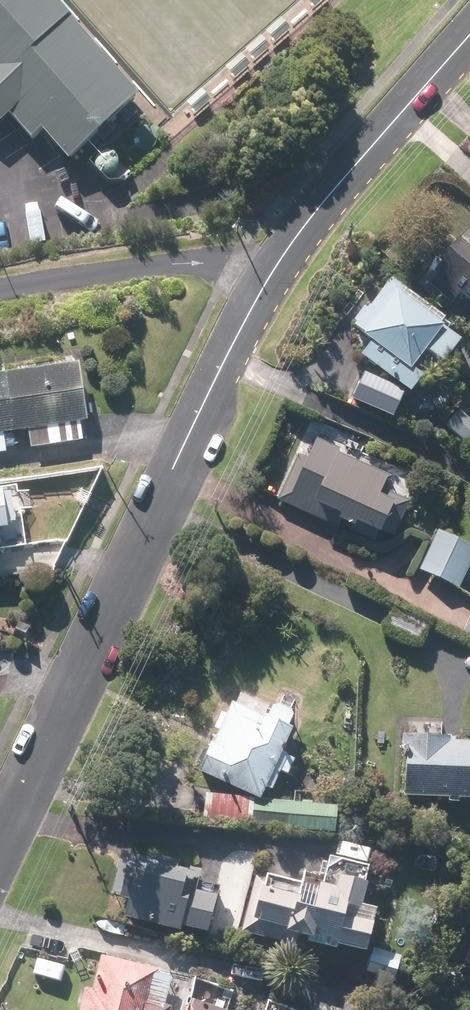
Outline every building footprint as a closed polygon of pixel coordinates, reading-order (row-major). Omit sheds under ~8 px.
[(56,0),(0,0),(0,127),(14,113),(38,138),(44,132),(69,160),(142,93),(56,0)] [(460,296),(469,305),(469,216),(416,277),(450,307),(460,296)] [(444,363),(466,336),(388,273),(350,319),(374,338),(361,355),(411,394),(425,376),(412,366),(426,349),(444,363)] [(8,455),(5,435),(28,432),(31,452),(92,443),(81,365),(0,376),(0,456),(8,455)] [(404,393),(362,373),(350,397),(393,417),(404,393)] [(457,409),(443,423),(462,442),(469,434),(469,422),(457,409)] [(418,473),(309,428),(277,503),(387,549),(418,473)] [(4,491),(0,492),(0,535),(11,533),(4,491)] [(434,533),(418,572),(460,589),(469,565),(469,547),(434,533)] [(298,725),(236,696),(201,769),(262,798),(276,769),(290,775),(298,758),(285,752),(298,725)] [(402,733),(399,799),(447,801),(447,804),(461,805),(461,800),(469,800),(469,740),(452,739),(452,735),(402,733)] [(339,803),(254,801),(253,828),(338,830),(339,803)] [(192,865),(121,850),(107,915),(210,936),(218,896),(187,889),(192,865)] [(370,861),(330,854),(324,889),(252,877),(243,932),(371,953),(378,909),(363,906),(370,861)] [(405,955),(375,948),(370,969),(399,977),(405,955)] [(105,949),(85,1009),(216,1009),(192,1002),(199,980),(105,949)]
